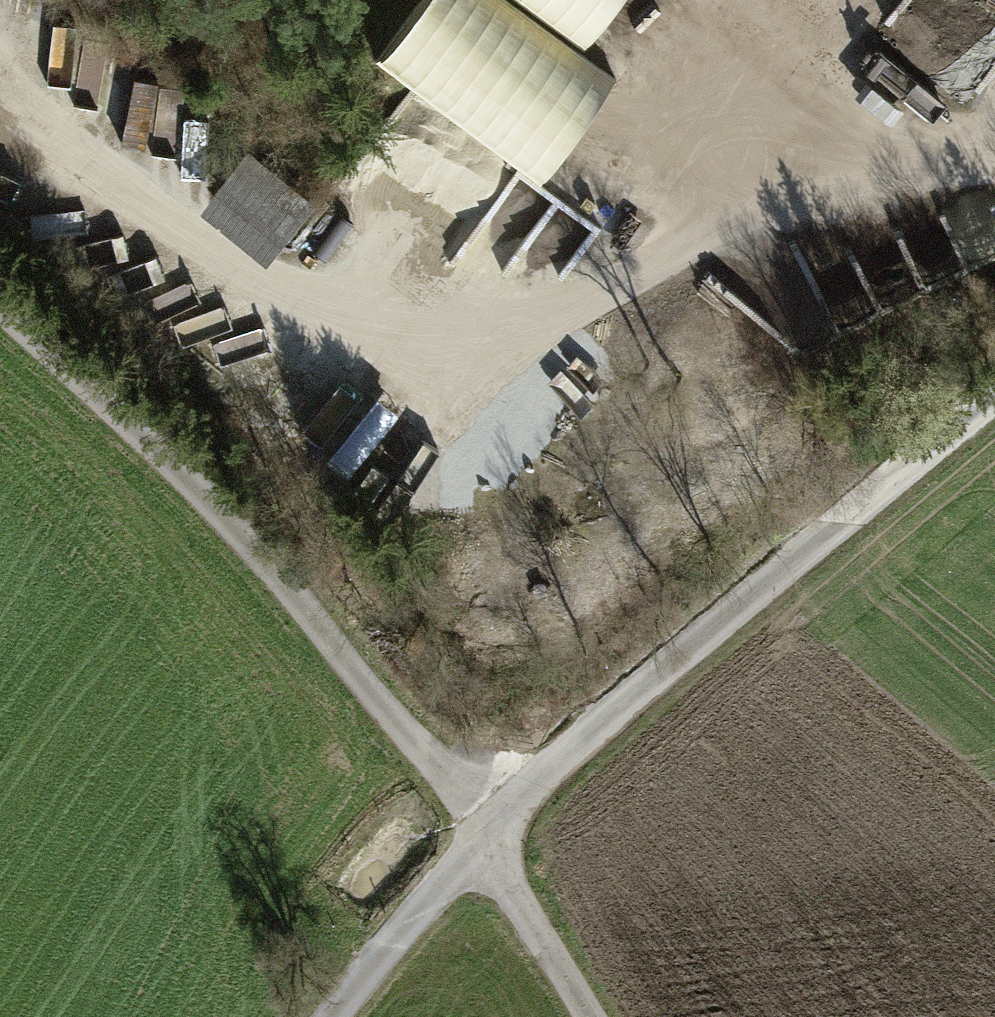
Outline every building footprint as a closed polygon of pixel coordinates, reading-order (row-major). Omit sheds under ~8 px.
[(240,169),(202,217),(266,267),(304,219),(240,169)]
